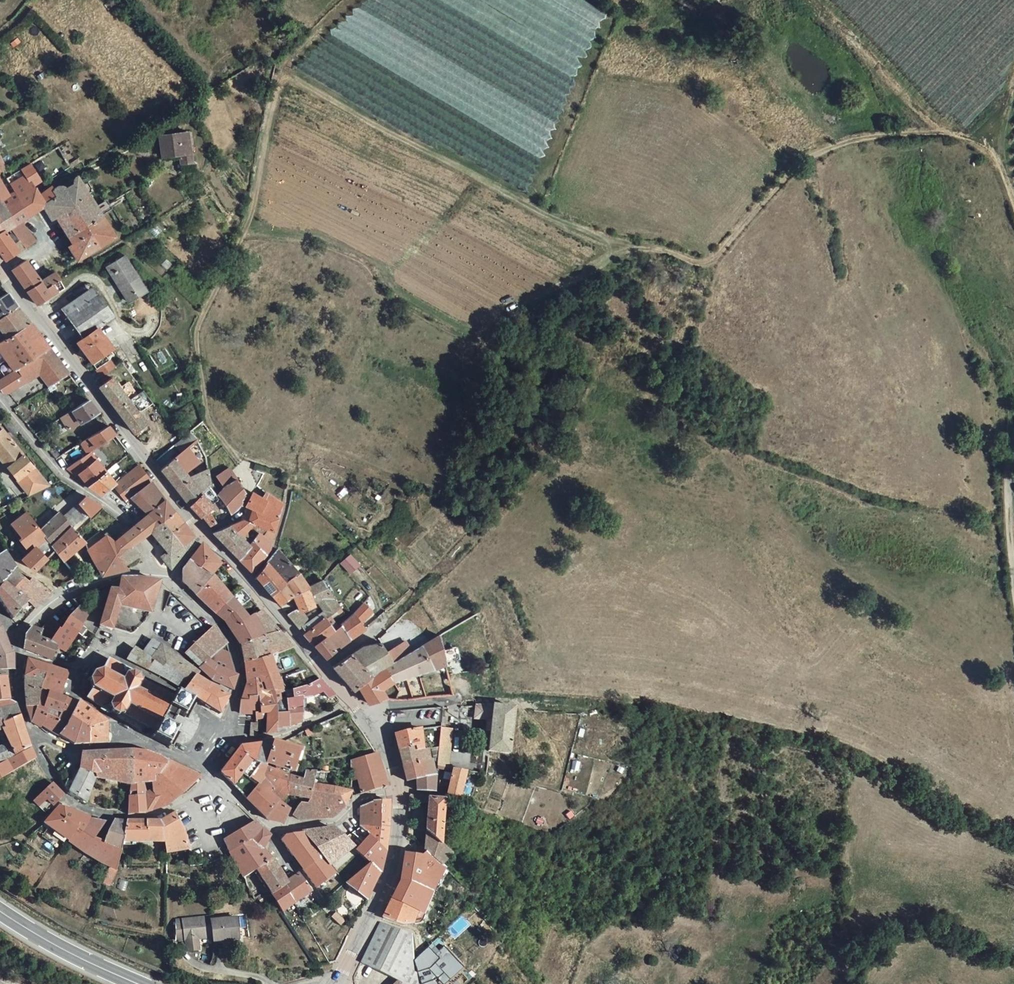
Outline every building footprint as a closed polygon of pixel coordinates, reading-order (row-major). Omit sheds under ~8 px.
[(159,152),(177,149),(179,159),(192,156),(185,125),(155,131),(159,152)] [(25,185),(29,183),(32,181),(22,164),(15,168),(25,185)] [(35,195),(29,183),(25,185),(15,168),(0,177),(0,178),(8,192),(24,218),(36,210),(29,199),(35,195)] [(51,217),(72,203),(88,193),(75,174),(64,181),(65,183),(62,185),(58,183),(50,188),(49,187),(35,195),(29,199),(36,210),(40,208),(47,219),(51,217)] [(8,192),(4,194),(0,196),(0,231),(3,229),(5,231),(8,228),(18,222),(24,218),(8,192)] [(62,236),(100,212),(92,200),(88,193),(72,203),(51,217),(62,236)] [(114,234),(100,212),(62,236),(66,243),(88,230),(97,244),(114,234)] [(18,222),(8,228),(19,243),(28,237),(18,222)] [(8,228),(5,231),(3,229),(0,231),(0,257),(19,243),(8,228)] [(71,258),(97,244),(88,230),(66,243),(63,245),(71,258)] [(122,253),(102,264),(122,299),(141,287),(122,253)] [(5,269),(20,290),(36,281),(20,259),(5,269)] [(20,290),(29,303),(45,294),(40,286),(49,281),(55,277),(51,271),(36,281),(20,290)] [(45,294),(54,289),(49,281),(40,286),(45,294)] [(86,285),(69,297),(75,304),(92,292),(86,285)] [(108,313),(105,309),(92,292),(75,304),(69,297),(54,307),(77,337),(91,326),(108,313)] [(9,307),(0,295),(0,314),(9,307)] [(22,324),(9,307),(0,314),(0,339),(22,324)] [(43,350),(22,324),(0,339),(0,361),(9,372),(43,350)] [(95,373),(107,364),(100,354),(108,349),(91,326),(77,337),(71,341),(95,373)] [(23,383),(34,376),(39,373),(45,382),(49,379),(51,383),(63,375),(43,350),(9,372),(3,376),(11,388),(21,381),(23,383)] [(39,373),(34,376),(43,389),(51,383),(49,379),(45,382),(39,373)] [(145,424),(138,415),(152,405),(139,388),(137,389),(135,387),(134,388),(135,391),(125,399),(107,375),(93,385),(130,435),(145,424)] [(3,376),(0,378),(0,400),(7,400),(15,393),(11,388),(3,376)] [(93,413),(83,401),(58,417),(65,427),(71,422),(75,426),(93,413)] [(2,418),(0,419),(0,425),(3,429),(8,425),(2,418)] [(192,427),(195,436),(204,429),(199,422),(192,427)] [(111,436),(104,427),(84,439),(92,450),(111,436)] [(35,443),(39,441),(34,433),(29,436),(35,443)] [(169,445),(175,452),(190,440),(184,433),(169,445)] [(42,487),(0,436),(0,468),(17,489),(23,497),(42,487)] [(181,471),(200,455),(192,438),(190,440),(175,452),(155,468),(183,504),(196,494),(183,475),(181,471)] [(50,461),(59,472),(87,454),(78,443),(50,461)] [(129,499),(138,510),(142,514),(152,527),(171,512),(135,466),(114,483),(110,487),(111,487),(116,495),(122,502),(123,504),(129,499)] [(236,503),(240,505),(246,490),(238,490),(225,472),(220,466),(208,474),(215,486),(210,493),(212,496),(213,495),(222,504),(227,513),(234,510),(236,503)] [(205,485),(202,467),(183,475),(196,494),(197,493),(204,487),(205,485)] [(110,487),(114,483),(103,471),(85,487),(100,497),(111,487),(110,487)] [(204,487),(197,493),(207,504),(214,499),(212,496),(210,493),(204,487)] [(256,496),(246,490),(240,505),(243,507),(248,509),(252,503),(273,515),(277,500),(261,491),(258,496),(256,496)] [(195,517),(196,516),(206,509),(208,508),(196,494),(183,504),(195,517)] [(95,506),(81,496),(73,503),(82,513),(85,516),(95,506)] [(67,526),(82,513),(73,503),(58,516),(55,513),(35,530),(47,546),(67,526)] [(246,524),(249,519),(263,527),(269,531),(273,515),(252,503),(248,509),(243,507),(238,520),(246,524)] [(204,525),(212,521),(206,509),(196,516),(204,525)] [(179,522),(171,512),(152,527),(146,533),(162,552),(155,559),(165,569),(180,547),(168,532),(179,522)] [(67,526),(70,529),(85,516),(82,513),(67,526)] [(22,514),(8,525),(17,537),(27,551),(19,558),(29,570),(51,552),(47,546),(35,530),(22,514)] [(133,522),(132,523),(142,536),(146,533),(152,527),(142,514),(136,519),(134,517),(131,520),(133,522)] [(223,524),(224,527),(208,533),(243,571),(266,542),(257,535),(263,527),(249,519),(246,524),(238,520),(228,525),(227,523),(223,524)] [(187,532),(179,522),(168,532),(180,547),(187,537),(188,535),(187,533),(187,532)] [(136,541),(142,536),(132,523),(127,527),(136,541)] [(83,543),(74,533),(70,529),(67,526),(47,546),(51,552),(61,562),(81,544),(83,543)] [(128,547),(136,541),(127,527),(125,529),(122,526),(114,533),(116,536),(127,548),(128,547)] [(266,542),(269,531),(263,527),(257,535),(266,542)] [(104,534),(94,542),(84,550),(91,562),(110,549),(115,559),(127,548),(116,536),(110,541),(104,534)] [(84,550),(94,542),(90,537),(83,543),(81,544),(84,550)] [(208,574),(209,573),(216,566),(197,544),(187,558),(208,574)] [(134,554),(128,547),(127,548),(115,559),(119,567),(134,554)] [(250,577),(266,596),(295,571),(271,547),(250,577)] [(98,576),(122,572),(119,567),(115,559),(110,549),(91,562),(98,576)] [(10,571),(12,569),(10,566),(2,554),(0,555),(0,584),(10,571)] [(140,560),(134,554),(119,567),(122,572),(143,570),(148,566),(144,558),(140,560)] [(178,581),(192,593),(208,574),(187,558),(179,569),(179,579),(178,581)] [(20,580),(10,571),(0,584),(0,605),(10,618),(24,602),(31,609),(44,595),(24,577),(20,580)] [(288,598),(305,587),(295,571),(266,596),(275,606),(288,598)] [(212,613),(229,596),(209,573),(208,574),(192,593),(212,613)] [(288,598),(293,607),(312,596),(320,606),(315,611),(321,618),(335,606),(326,595),(317,579),(305,587),(288,598)] [(95,629),(107,632),(115,611),(143,615),(153,582),(116,580),(107,584),(93,629),(95,629)] [(248,612),(244,615),(229,596),(212,613),(221,620),(236,641),(236,642),(258,635),(249,616),(251,614),(248,612)] [(359,601),(348,614),(354,622),(367,610),(359,601)] [(309,605),(298,613),(304,621),(315,611),(309,605)] [(272,630),(255,611),(251,614),(249,616),(258,635),(272,630)] [(299,634),(309,645),(329,629),(321,618),(315,611),(304,621),(298,626),(302,630),(299,634)] [(72,612),(65,621),(74,627),(81,618),(72,612)] [(295,628),(298,626),(304,621),(298,613),(288,621),(295,628)] [(346,638),(358,628),(354,622),(348,614),(335,624),(346,638)] [(44,621),(43,622),(58,632),(59,630),(44,621)] [(58,632),(56,635),(67,642),(77,629),(74,627),(65,621),(59,630),(58,632)] [(34,634),(32,639),(46,645),(54,633),(42,622),(34,633),(34,634)] [(56,635),(58,632),(43,622),(42,622),(54,633),(56,635)] [(335,624),(329,629),(309,645),(321,659),(346,638),(335,624)] [(181,650),(195,665),(221,646),(208,626),(181,650)] [(19,651),(26,654),(32,639),(34,634),(34,633),(24,629),(20,632),(19,651)] [(239,661),(264,653),(286,646),(272,630),(258,635),(236,642),(239,661)] [(56,635),(54,633),(46,645),(52,647),(51,650),(61,654),(67,642),(56,635)] [(414,673),(442,663),(435,634),(413,647),(408,650),(403,653),(414,673)] [(32,639),(26,654),(47,661),(51,650),(52,647),(46,645),(32,639)] [(160,684),(177,694),(190,677),(191,674),(143,639),(134,651),(126,647),(118,661),(160,684)] [(386,652),(385,651),(380,642),(360,645),(377,669),(382,666),(391,661),(386,652)] [(403,642),(386,652),(391,661),(403,653),(408,650),(403,642)] [(367,675),(377,669),(360,645),(350,652),(367,675)] [(227,675),(221,646),(195,665),(191,668),(195,672),(225,690),(230,677),(227,675)] [(177,654),(191,668),(195,665),(181,650),(177,654)] [(349,691),(355,685),(367,675),(350,652),(333,663),(333,662),(332,662),(331,662),(330,662),(329,664),(329,665),(328,667),(349,691)] [(253,714),(258,714),(258,718),(259,735),(271,734),(271,730),(282,726),(281,713),(270,712),(269,699),(276,698),(275,690),(277,689),(272,675),(275,674),(274,671),(271,672),(264,653),(239,661),(242,684),(234,699),(243,699),(243,696),(252,695),(253,714)] [(391,661),(382,666),(392,681),(414,673),(403,653),(391,661)] [(23,668),(20,668),(19,679),(20,706),(26,721),(37,730),(38,728),(44,716),(54,720),(62,701),(36,692),(37,690),(43,667),(23,661),(23,668)] [(147,737),(162,745),(163,744),(162,743),(166,737),(167,736),(168,736),(168,735),(166,734),(166,735),(163,734),(165,728),(164,727),(171,714),(173,715),(174,713),(175,714),(176,714),(176,715),(178,716),(179,715),(179,714),(178,714),(183,704),(184,704),(185,703),(184,702),(182,702),(171,696),(171,694),(170,694),(169,693),(168,694),(168,696),(166,700),(159,695),(159,694),(158,693),(157,694),(151,691),(151,690),(151,689),(150,689),(148,690),(132,680),(133,677),(122,671),(122,670),(114,666),(113,668),(102,661),(97,670),(87,671),(87,669),(85,669),(86,672),(82,680),(80,680),(80,681),(82,682),(86,691),(81,699),(93,706),(92,708),(102,713),(106,715),(106,714),(107,714),(108,714),(112,717),(113,718),(115,718),(116,718),(118,718),(118,717),(119,717),(126,721),(126,723),(127,723),(128,723),(128,722),(135,725),(134,727),(135,728),(136,726),(143,730),(142,731),(143,732),(144,731),(148,733),(147,735),(146,735),(145,737),(147,737)] [(377,669),(367,675),(355,685),(365,705),(381,700),(377,689),(384,686),(390,682),(392,681),(382,666),(377,669)] [(63,674),(43,667),(37,690),(55,695),(63,674)] [(221,698),(190,677),(177,694),(191,702),(211,715),(214,710),(221,698)] [(289,698),(281,699),(282,709),(296,708),(296,712),(297,712),(299,711),(300,709),(300,708),(300,707),(300,700),(307,698),(307,694),(318,690),(321,694),(324,696),(326,696),(329,695),(313,677),(303,683),(288,688),(289,698)] [(15,719),(10,704),(2,700),(0,688),(0,724),(15,719)] [(232,713),(250,714),(253,714),(252,695),(243,696),(243,699),(234,699),(234,705),(233,710),(232,713)] [(281,698),(276,698),(269,699),(270,712),(281,713),(282,726),(287,726),(287,723),(296,721),(296,712),(296,708),(282,709),(281,699),(281,698)] [(74,705),(62,701),(54,720),(48,733),(55,737),(74,705)] [(55,737),(68,745),(102,743),(102,724),(75,704),(74,705),(55,737)] [(480,732),(487,732),(484,752),(489,753),(506,755),(512,707),(503,705),(493,705),(483,705),(473,706),(472,706),(471,718),(481,719),(480,732)] [(38,728),(48,733),(54,720),(44,716),(38,728)] [(2,745),(0,746),(0,761),(4,759),(24,749),(15,719),(0,724),(0,738),(2,745)] [(435,748),(435,755),(446,757),(449,730),(442,729),(437,728),(435,745),(435,748)] [(413,741),(418,740),(417,729),(411,730),(392,734),(395,750),(413,746),(413,741)] [(425,749),(423,740),(418,740),(413,741),(413,746),(414,750),(425,749)] [(268,743),(267,747),(255,744),(245,764),(258,769),(260,764),(286,772),(294,752),(270,744),(268,743)] [(234,747),(230,752),(245,764),(255,744),(234,747)] [(428,760),(426,759),(425,749),(414,750),(413,746),(395,750),(399,767),(429,763),(428,760)] [(4,759),(11,768),(27,759),(24,749),(4,759)] [(77,754),(74,771),(87,775),(92,782),(124,788),(129,752),(105,752),(81,754),(77,754)] [(129,752),(124,788),(121,811),(120,814),(140,813),(139,795),(137,785),(146,783),(149,783),(161,765),(158,761),(133,752),(129,752)] [(256,776),(258,769),(245,764),(230,752),(214,773),(249,810),(263,794),(264,789),(257,783),(256,781),(255,779),(256,777),(256,776)] [(346,772),(346,776),(350,776),(354,793),(381,786),(373,754),(345,761),(346,772)] [(444,769),(446,757),(435,755),(434,760),(434,767),(444,769)] [(149,783),(146,783),(150,791),(139,795),(140,813),(150,808),(157,807),(163,802),(178,789),(190,779),(163,763),(161,765),(149,783)] [(430,776),(429,763),(399,767),(402,783),(413,780),(413,790),(432,791),(433,781),(433,776),(430,776)] [(264,789),(263,794),(273,803),(276,806),(282,793),(285,785),(282,784),(284,777),(282,777),(270,773),(258,769),(256,776),(256,777),(255,779),(256,781),(257,783),(264,789)] [(447,784),(438,782),(437,786),(446,789),(444,794),(457,798),(463,773),(449,770),(447,784)] [(79,805),(92,782),(87,775),(74,771),(62,792),(79,805)] [(308,785),(312,786),(313,782),(310,781),(312,773),(300,773),(297,782),(293,796),(292,798),(303,801),(308,785)] [(282,793),(293,796),(297,782),(284,777),(282,784),(285,785),(282,793)] [(46,783),(25,802),(31,809),(39,802),(45,808),(56,796),(46,783)] [(342,804),(324,800),(327,788),(312,786),(308,785),(303,801),(302,806),(295,805),(288,816),(296,822),(327,819),(342,807),(342,804)] [(342,804),(346,792),(327,788),(324,800),(342,804)] [(249,810),(260,821),(273,803),(263,794),(249,810)] [(450,856),(447,854),(441,847),(445,801),(425,799),(425,797),(405,795),(404,802),(424,804),(420,847),(420,851),(422,853),(442,873),(460,889),(465,882),(445,862),(450,856)] [(354,811),(354,827),(364,837),(380,852),(381,849),(384,802),(378,803),(372,803),(369,803),(355,808),(354,811)] [(283,812),(276,806),(273,803),(260,821),(277,825),(283,812)] [(61,846),(69,832),(75,835),(84,819),(77,817),(58,810),(58,809),(58,808),(57,807),(56,807),(55,808),(53,808),(52,808),(32,829),(58,845),(61,846)] [(159,844),(159,857),(181,855),(181,851),(165,816),(156,823),(119,822),(119,827),(115,844),(159,844)] [(98,822),(84,819),(75,835),(88,841),(98,822)] [(242,844),(255,829),(248,822),(217,840),(223,855),(242,844)] [(96,845),(96,847),(113,853),(115,844),(119,827),(105,824),(96,845)] [(223,855),(236,879),(265,860),(256,850),(264,838),(255,829),(242,844),(223,855)] [(316,858),(325,868),(347,849),(327,830),(297,834),(316,858)] [(96,845),(88,841),(75,835),(69,832),(61,846),(75,855),(90,863),(103,870),(109,873),(110,868),(113,853),(96,847),(96,845)] [(374,875),(380,852),(364,837),(351,853),(364,865),(374,875)] [(438,874),(440,876),(442,873),(422,853),(417,857),(400,855),(395,882),(415,888),(429,893),(438,874)] [(276,874),(265,860),(236,879),(249,902),(262,893),(275,915),(289,906),(278,887),(282,884),(281,882),(276,874)] [(360,902),(374,875),(364,865),(339,885),(360,902)] [(282,884),(278,887),(289,906),(305,894),(291,876),(281,882),(282,884)] [(387,900),(404,907),(415,888),(395,882),(387,900)] [(415,923),(419,914),(429,893),(415,888),(404,907),(387,900),(378,917),(395,924),(415,923)] [(334,926),(338,921),(328,913),(324,918),(334,926)] [(202,920),(175,921),(176,942),(177,955),(188,954),(188,947),(185,946),(185,942),(187,942),(204,942),(202,924),(202,920)] [(168,942),(176,942),(175,921),(167,922),(168,942)] [(204,942),(204,945),(229,943),(227,923),(202,924),(204,942)] [(406,937),(375,924),(355,964),(391,982),(389,983),(415,983),(409,966),(407,963),(406,937)]
